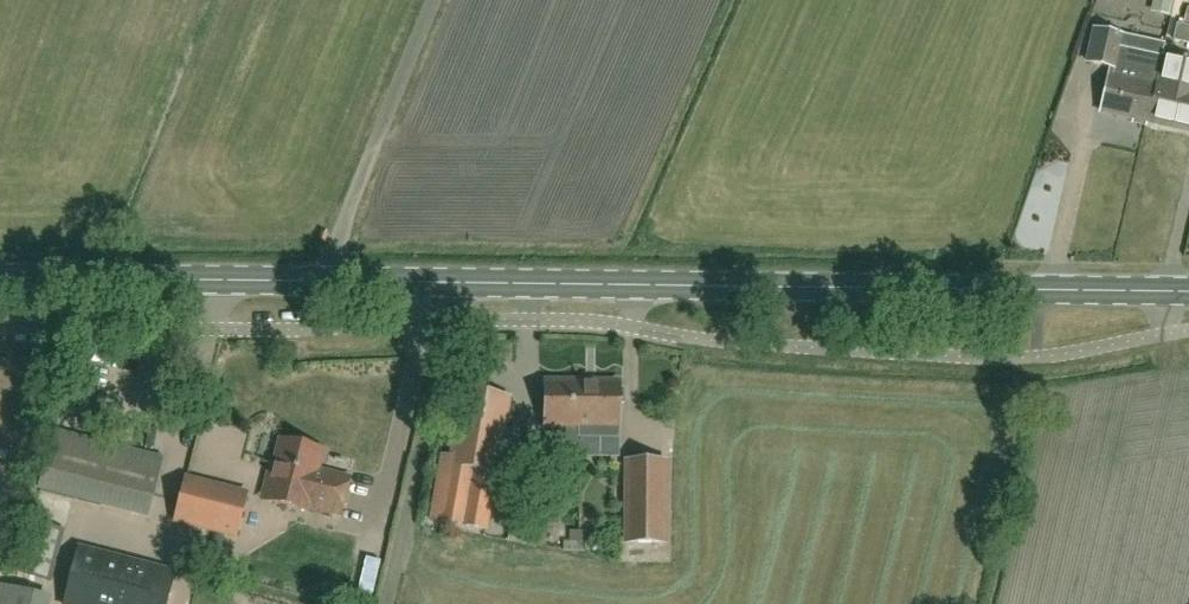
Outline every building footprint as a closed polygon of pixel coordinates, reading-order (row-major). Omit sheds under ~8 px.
[(1179,0),(1160,0),(1160,13),(1178,14),(1179,0)] [(1173,41),(1188,45),(1188,28),(1177,25),(1173,41)] [(1093,30),(1086,63),(1111,68),(1110,75),(1108,75),(1100,112),(1146,122),(1154,85),(1160,57),(1163,46),(1142,41),(1139,54),(1118,49),(1121,37),(1093,30)] [(1146,122),(1188,132),(1188,64),(1160,57),(1154,85),(1146,122)] [(580,407),(580,384),(543,384),(543,429),(578,429),(579,407),(580,407)] [(616,439),(617,385),(580,384),(580,407),(579,407),(578,429),(579,429),(579,438),(616,439)] [(483,532),(506,401),(462,393),(450,460),(440,458),(429,523),(483,532)] [(150,500),(161,458),(53,430),(40,480),(42,480),(44,472),(150,500)] [(264,501),(285,506),(306,511),(307,508),(338,518),(348,480),(316,472),(320,454),(310,451),(308,447),(293,443),(289,446),(279,444),(273,466),(268,465),(264,483),(269,484),(264,501)] [(626,459),(626,543),(667,544),(667,459),(626,459)] [(245,494),(185,478),(173,522),(234,537),(245,494)] [(64,530),(31,522),(19,572),(51,581),(64,530)] [(104,603),(167,603),(174,574),(79,549),(67,595),(104,603)] [(35,596),(0,587),(0,603),(33,603),(35,596)]
